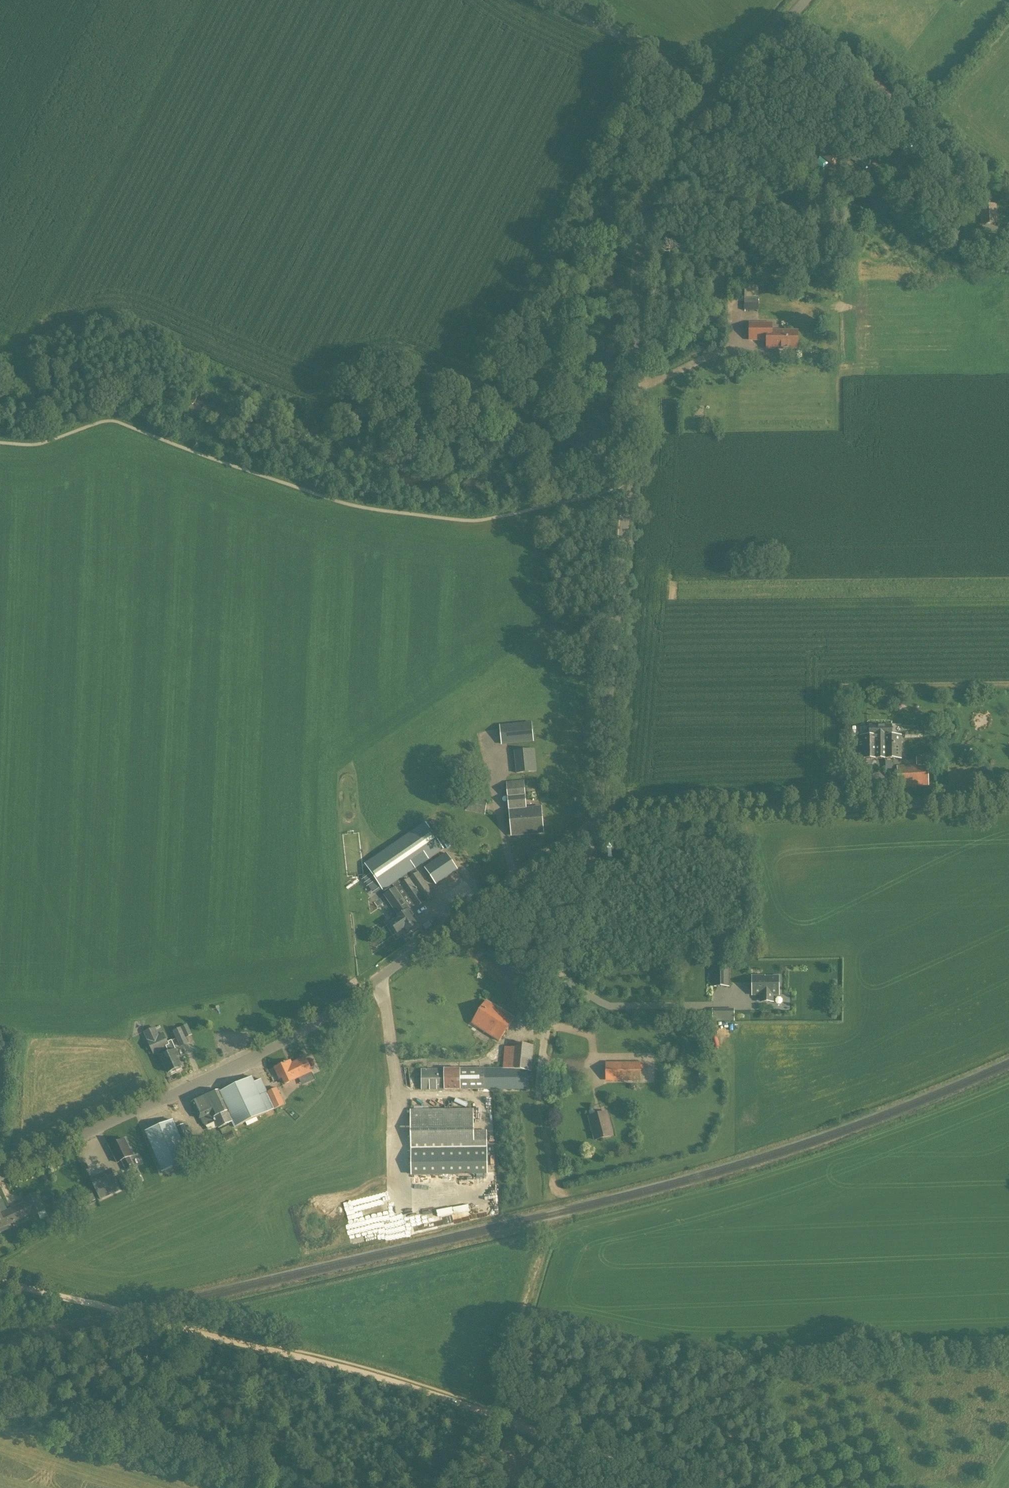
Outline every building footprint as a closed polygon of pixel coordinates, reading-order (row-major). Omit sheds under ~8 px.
[(840,99),(850,109),(860,99),(849,90),(840,99)] [(903,141),(896,151),(908,158),(914,147),(903,141)] [(820,155),(831,164),(838,153),(827,146),(820,155)] [(995,206),(982,207),(984,223),(996,223),(995,206)] [(745,311),(758,311),(759,286),(745,286),(745,311)] [(749,340),(771,340),(771,348),(797,348),(797,331),(772,331),(772,324),(749,324),(749,340)] [(499,725),(500,728),(501,746),(507,745),(533,742),(534,742),(532,722),(531,722),(499,725)] [(869,736),(860,736),(860,759),(901,759),(901,744),(901,735),(892,735),(891,726),(869,726),(869,736)] [(496,729),(480,733),(483,745),(499,741),(496,729)] [(534,749),(514,751),(516,773),(516,774),(536,772),(537,772),(535,749),(534,749)] [(916,765),(897,766),(898,788),(929,786),(928,757),(916,757),(916,765)] [(524,781),(507,782),(512,836),(544,833),(541,807),(527,807),(524,781)] [(465,811),(485,814),(488,798),(467,795),(465,811)] [(444,850),(425,822),(365,864),(383,892),(444,850)] [(446,853),(424,868),(436,885),(458,870),(446,853)] [(419,873),(401,886),(400,885),(384,896),(386,899),(399,918),(391,923),(399,934),(404,931),(405,932),(407,931),(408,931),(417,925),(416,924),(419,922),(410,909),(415,906),(416,908),(434,895),(419,873)] [(712,961),(713,987),(729,987),(729,983),(729,961),(712,961)] [(789,982),(775,981),(763,981),(763,999),(772,999),(772,1007),(783,1007),(783,999),(789,999),(789,982)] [(472,1024),(499,1041),(514,1018),(486,1001),(472,1024)] [(192,1035),(187,1024),(173,1031),(180,1047),(188,1043),(186,1038),(192,1035)] [(162,1057),(169,1074),(181,1067),(177,1058),(180,1057),(176,1050),(176,1051),(172,1041),(168,1043),(163,1033),(158,1035),(155,1028),(144,1033),(154,1054),(167,1048),(169,1053),(162,1057)] [(534,1046),(511,1043),(511,1047),(504,1047),(502,1068),(460,1069),(460,1070),(420,1070),(421,1091),(529,1090),(529,1071),(531,1072),(534,1046)] [(279,1080),(282,1079),(285,1085),(299,1079),(298,1078),(312,1072),(305,1057),(292,1063),(291,1061),(275,1068),(279,1080)] [(606,1082),(640,1081),(640,1062),(606,1063),(606,1082)] [(243,1124),(276,1109),(268,1091),(262,1079),(255,1083),(252,1078),(228,1088),(243,1124)] [(277,1087),(275,1088),(268,1091),(276,1109),(285,1104),(277,1087)] [(243,1124),(228,1088),(219,1093),(218,1090),(192,1103),(200,1119),(202,1118),(205,1126),(216,1121),(219,1128),(233,1122),(236,1127),(243,1124)] [(487,1172),(487,1153),(487,1130),(473,1130),(474,1119),(474,1108),(410,1109),(411,1154),(411,1176),(487,1175),(487,1172)] [(613,1136),(607,1112),(589,1117),(595,1141),(613,1136)] [(185,1148),(196,1144),(192,1133),(181,1138),(173,1120),(144,1132),(161,1173),(190,1161),(185,1148)] [(220,1130),(226,1141),(235,1137),(229,1125),(220,1130)] [(110,1147),(118,1163),(122,1161),(127,1172),(135,1168),(130,1157),(133,1155),(125,1139),(110,1147)] [(201,1143),(189,1148),(193,1156),(204,1150),(201,1143)] [(111,1169),(90,1179),(100,1201),(122,1191),(115,1178),(111,1169)] [(79,1195),(84,1206),(96,1200),(92,1190),(79,1195)] [(24,1202),(8,1210),(13,1223),(30,1215),(31,1217),(46,1210),(38,1192),(23,1199),(24,1202)] [(8,1210),(1,1214),(0,1212),(0,1229),(6,1226),(13,1223),(8,1210)]
